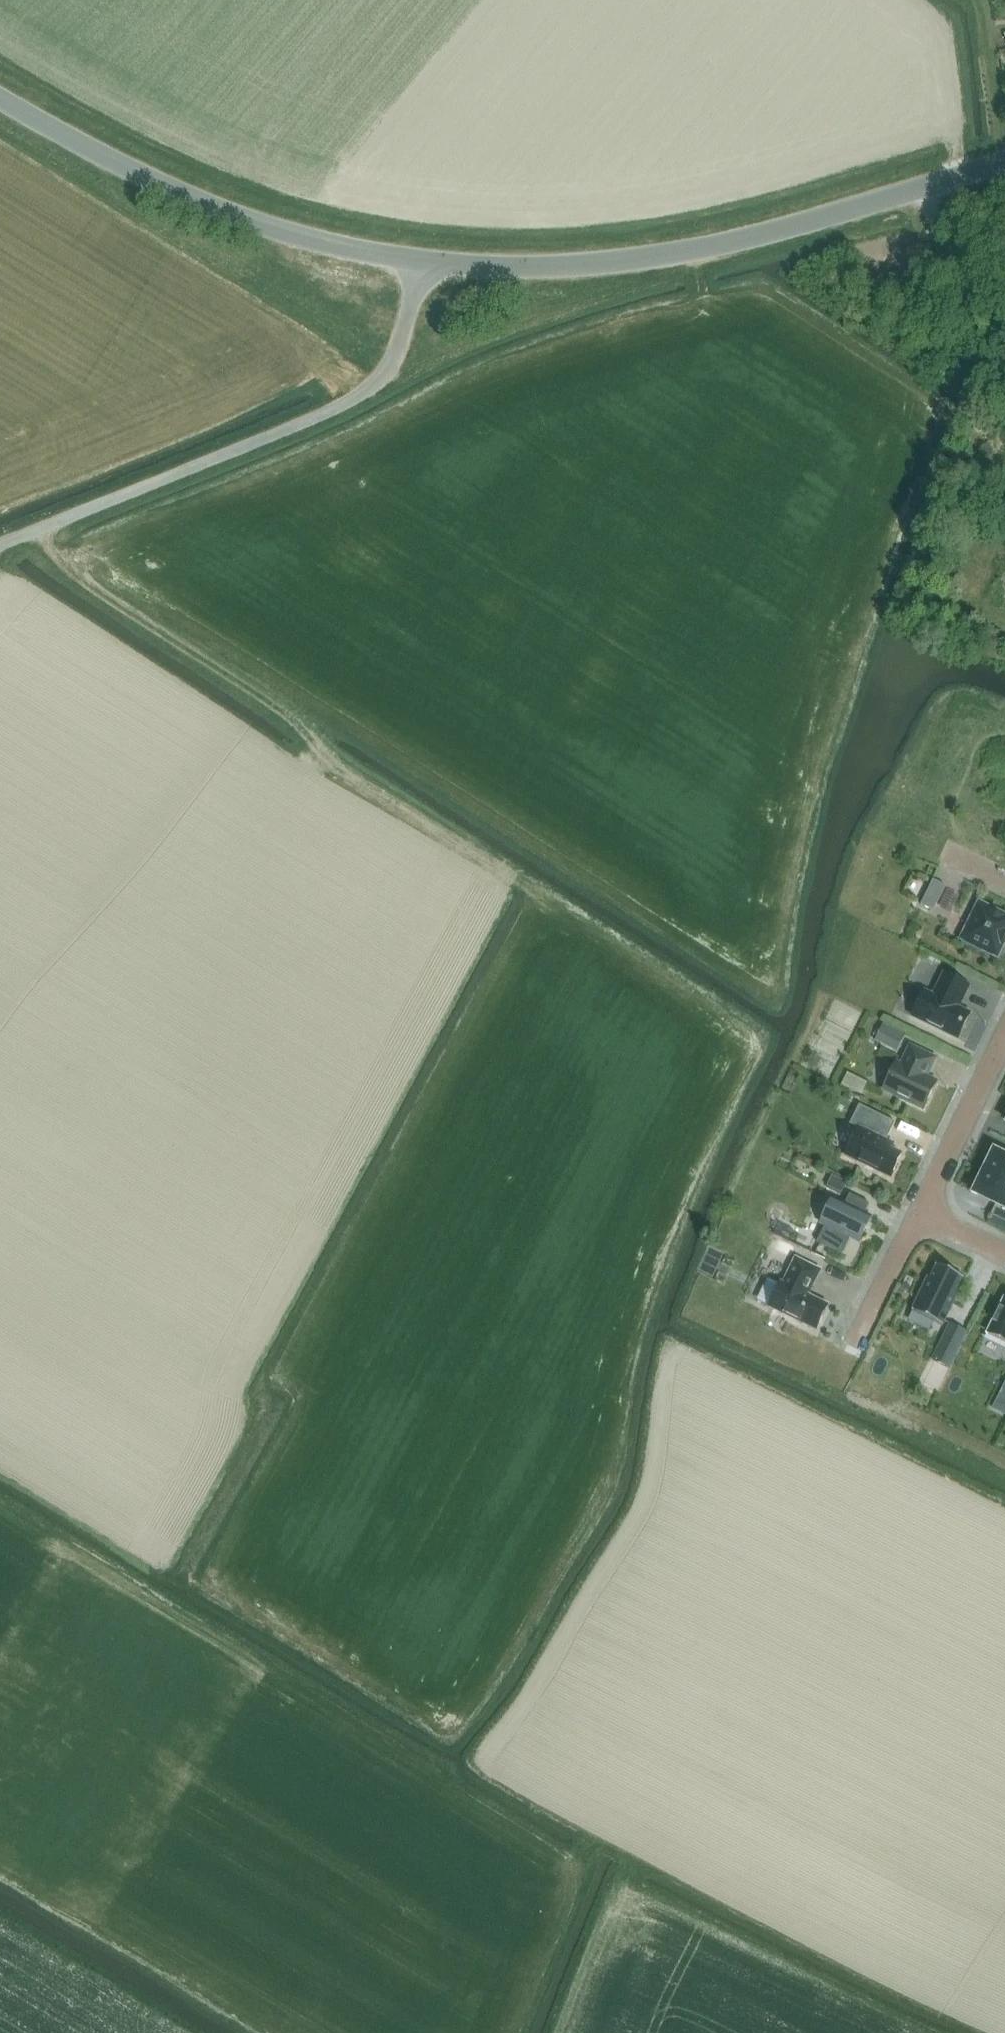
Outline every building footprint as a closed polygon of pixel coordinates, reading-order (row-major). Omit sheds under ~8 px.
[(933,278),(945,274),(939,258),(928,262),(933,278)] [(936,596),(934,609),(947,611),(948,603),(949,598),(946,598),(936,596)] [(946,886),(933,880),(921,905),(933,911),(946,886)] [(979,903),(961,939),(998,957),(1004,942),(1004,916),(979,903)] [(969,986),(944,974),(933,996),(925,992),(913,1017),(958,1039),(970,1014),(958,1008),(969,986)] [(904,1034),(882,1023),(873,1041),(895,1052),(904,1034)] [(896,1064),(884,1089),(924,1109),(936,1083),(924,1077),(927,1071),(929,1072),(935,1058),(910,1046),(901,1066),(896,1064)] [(851,1074),(845,1083),(862,1095),(868,1086),(851,1074)] [(891,1178),(902,1155),(891,1150),(894,1144),(887,1140),(895,1123),(859,1105),(850,1124),(859,1128),(846,1156),(891,1178)] [(983,1172),(1004,1182),(1004,1155),(994,1150),(983,1172)] [(973,1193),(996,1205),(995,1206),(991,1215),(1004,1222),(1004,1182),(983,1172),(973,1193)] [(827,1187),(842,1194),(847,1183),(832,1176),(827,1187)] [(833,1199),(821,1223),(825,1225),(817,1242),(842,1255),(851,1238),(859,1242),(871,1217),(864,1214),(869,1204),(849,1194),(844,1205),(833,1199)] [(797,1247),(781,1240),(779,1238),(773,1250),(791,1259),(797,1247)] [(821,1270),(796,1258),(783,1283),(781,1282),(769,1308),(816,1330),(828,1305),(808,1296),(821,1270)] [(931,1278),(915,1312),(945,1327),(962,1293),(959,1292),(965,1279),(940,1267),(934,1280),(931,1278)] [(985,1337),(1004,1347),(1004,1302),(1003,1301),(985,1337)] [(955,1358),(967,1332),(953,1325),(940,1351),(955,1358)]
